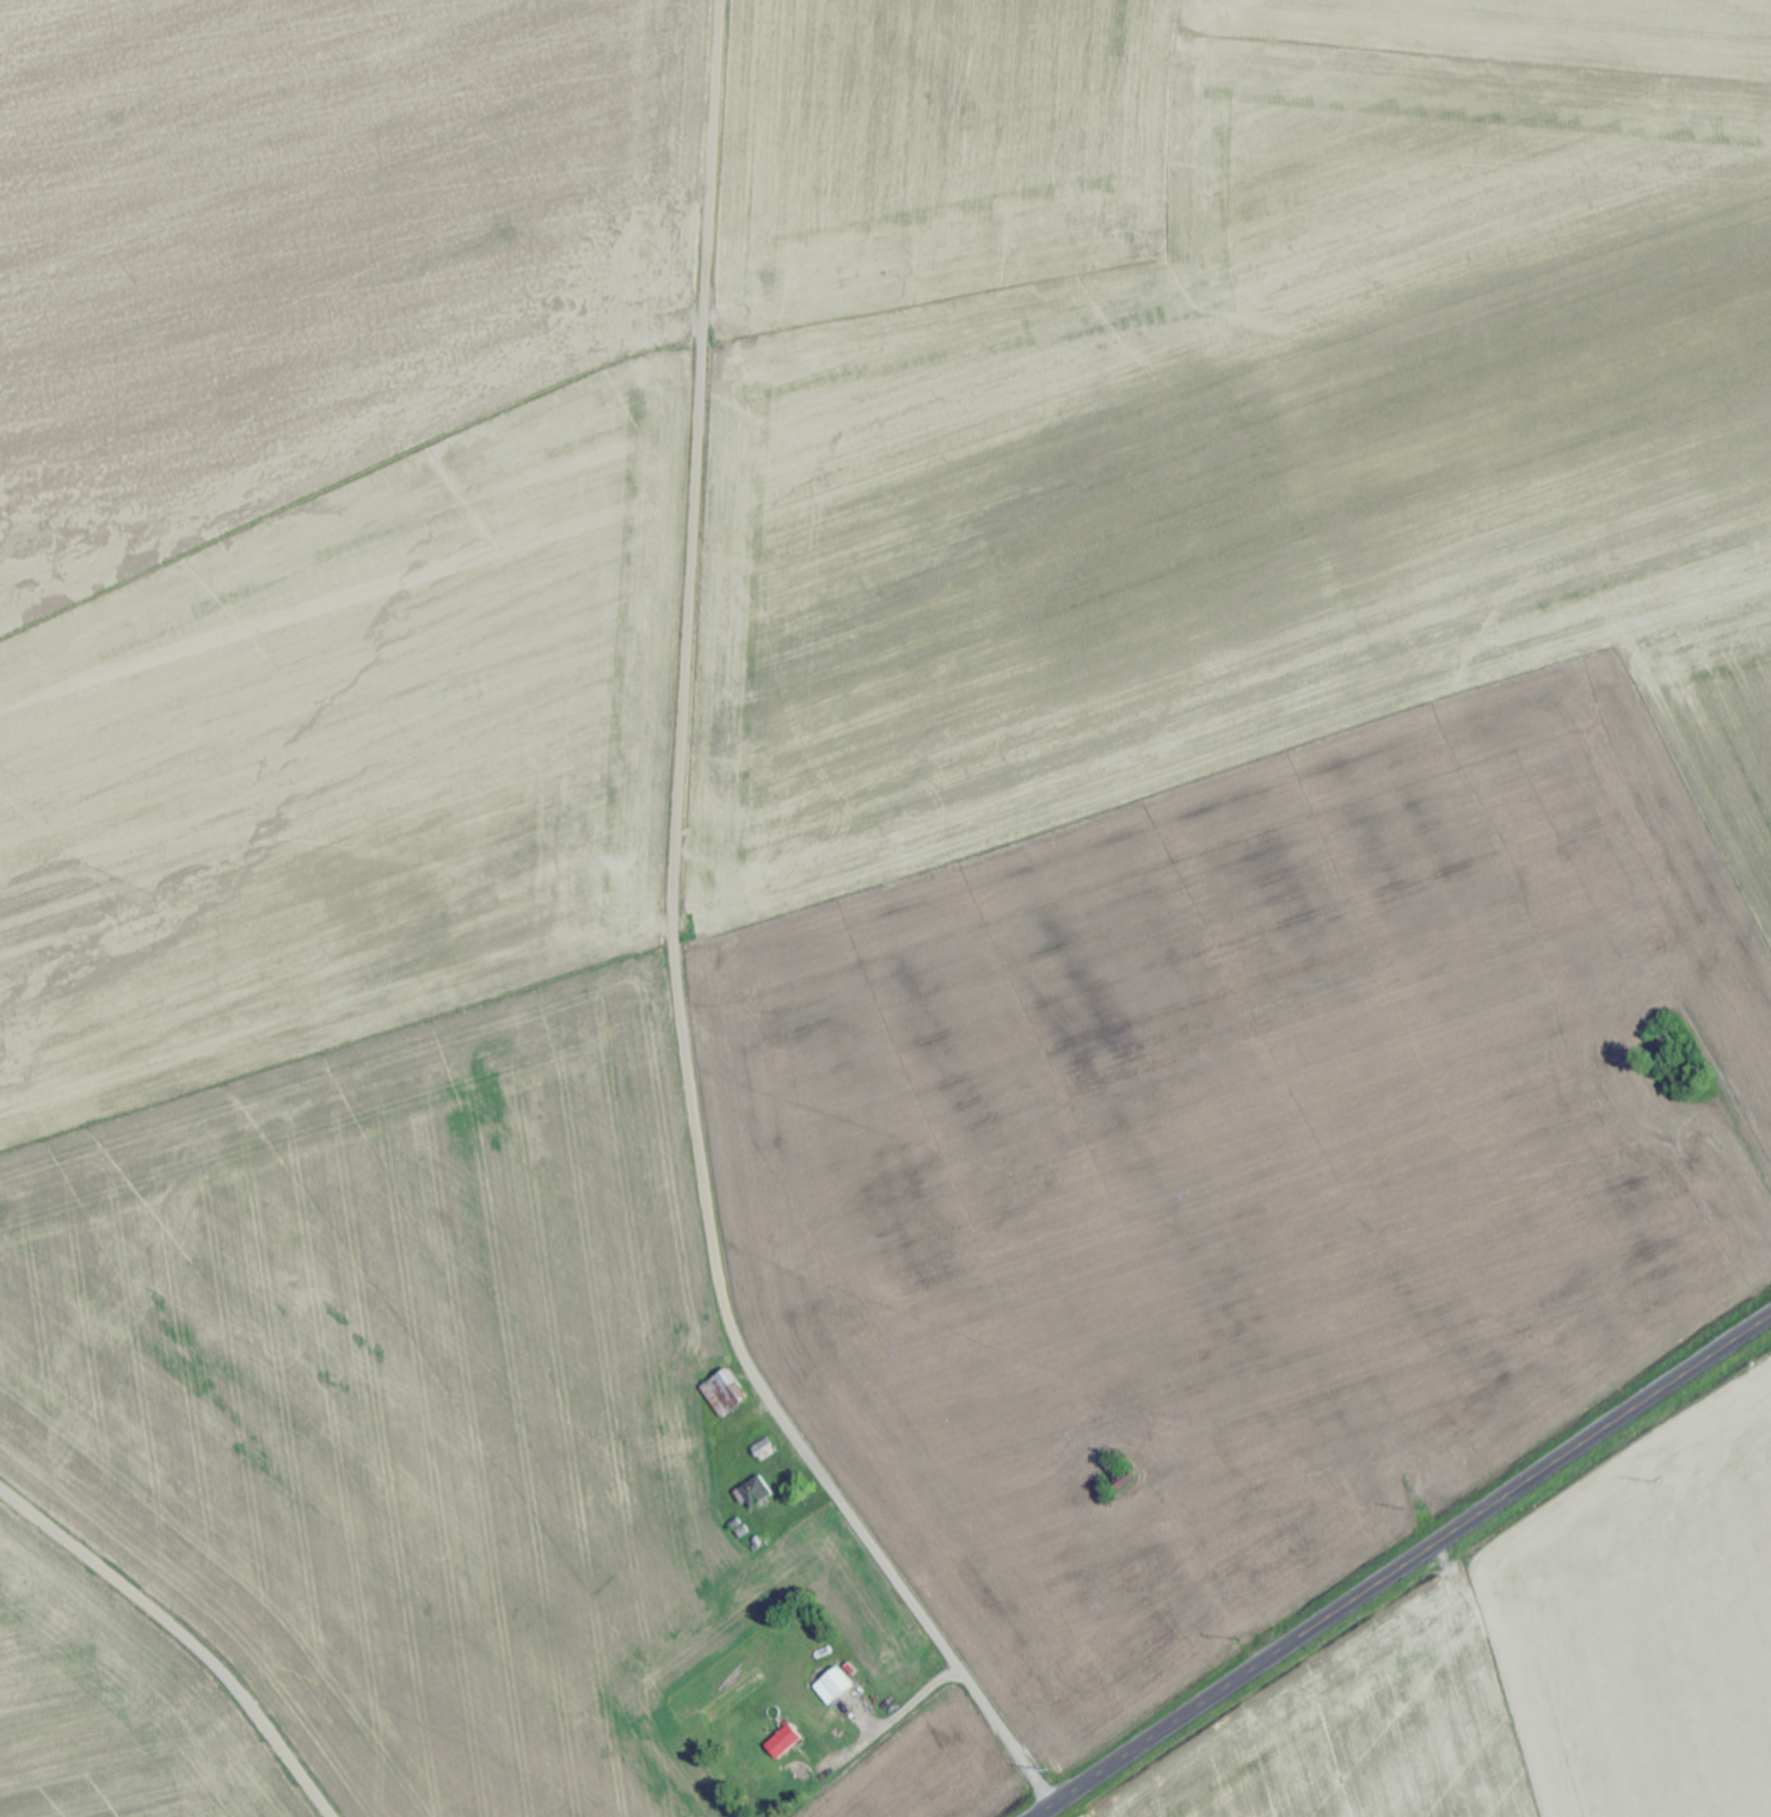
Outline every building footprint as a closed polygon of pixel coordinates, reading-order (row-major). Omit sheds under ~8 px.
[(752,1400),(731,1369),(703,1388),(725,1419),(752,1400)] [(775,1496),(765,1477),(743,1489),(753,1508),(775,1496)] [(857,1686),(842,1667),(817,1687),(832,1706),(857,1686)] [(806,1740),(794,1725),(768,1746),(780,1761),(806,1740)]
